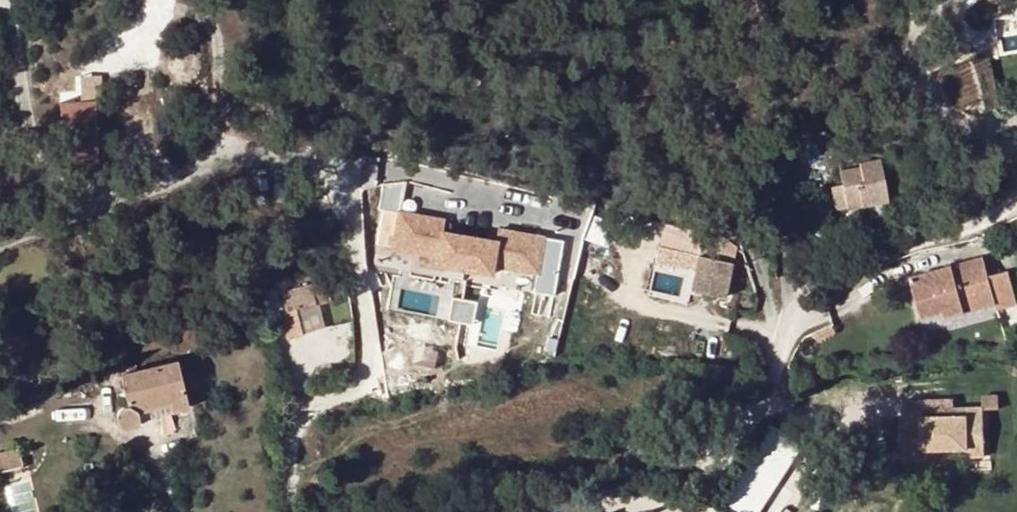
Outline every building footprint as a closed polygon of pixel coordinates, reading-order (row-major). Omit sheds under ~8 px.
[(100,164),(98,104),(60,104),(63,165),(100,164)] [(848,205),(849,208),(889,199),(885,178),(883,178),(881,169),(869,172),(871,180),(843,186),(845,194),(848,205)] [(840,207),(848,205),(845,194),(840,196),(838,197),(840,207)] [(493,265),(537,272),(543,238),(499,231),(498,242),(442,233),(444,220),(398,213),(392,249),(436,256),(435,264),(492,274),(493,265)] [(700,256),(733,263),(738,239),(705,232),(700,256)] [(549,235),(540,273),(555,277),(565,239),(549,235)] [(725,297),(733,263),(700,256),(693,290),(725,297)] [(1016,303),(1008,272),(1002,273),(988,277),(982,259),(910,279),(921,317),(943,311),(944,317),(995,303),(997,309),(1016,303)] [(999,263),(1002,273),(1008,272),(1005,261),(999,263)] [(393,276),(376,278),(379,295),(396,292),(393,276)] [(309,284),(278,292),(284,312),(315,304),(309,284)] [(835,333),(832,326),(812,336),(815,343),(835,333)] [(171,404),(173,412),(191,408),(179,361),(121,375),(130,407),(126,408),(124,410),(121,411),(120,414),(119,418),(119,420),(120,424),(121,426),(123,429),(126,430),(129,431),(132,431),(135,429),(138,428),(140,425),(142,422),(142,420),(139,413),(171,404)] [(902,402),(903,439),(920,439),(921,451),(952,450),(952,443),(966,443),(966,450),(966,458),(984,457),(983,407),(941,408),(941,400),(902,402)] [(171,404),(139,413),(142,420),(159,415),(173,412),(171,404)] [(763,507),(805,443),(773,423),(732,487),(763,507)] [(20,456),(16,437),(0,441),(0,461),(20,456)] [(921,451),(920,439),(903,439),(903,451),(921,451)] [(1,474),(24,468),(20,456),(0,461),(0,471),(1,474)]
